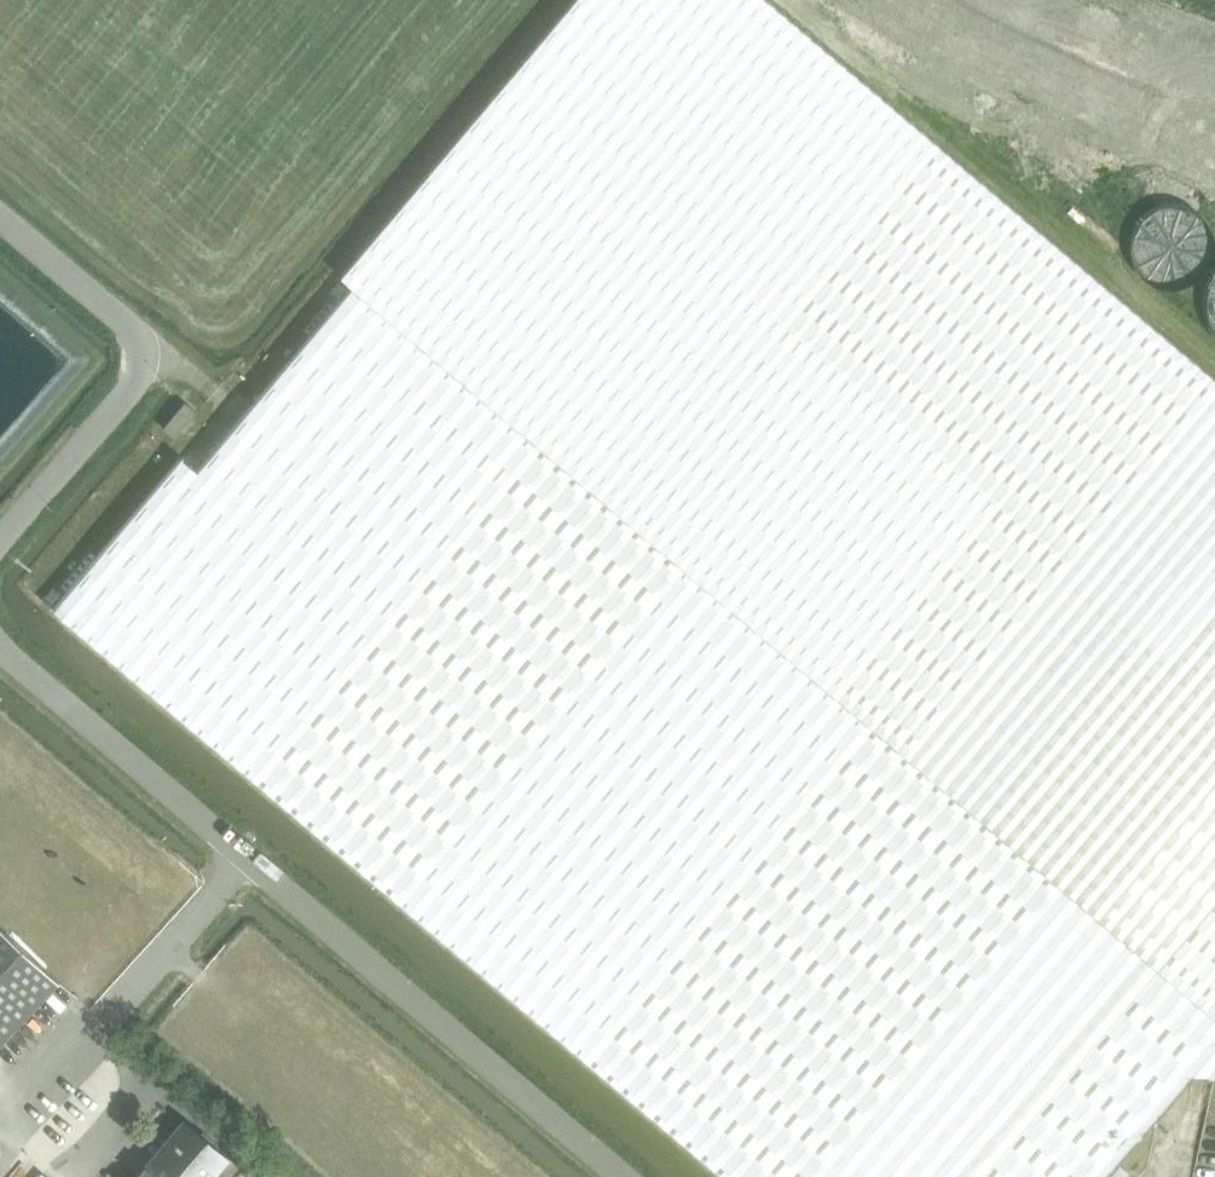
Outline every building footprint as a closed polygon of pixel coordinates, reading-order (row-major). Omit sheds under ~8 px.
[(52,609),(56,612),(725,1176),(845,1176),(1214,737),(1214,379),(973,174),(767,0),(572,0),(339,276),(352,287),(196,470),(181,457),(52,609)] [(162,428),(174,438),(196,412),(184,402),(162,428)] [(845,1176),(1105,1176),(1159,1113),(1192,1073),(1214,1078),(1214,1077),(1214,737),(845,1176)] [(61,984),(0,928),(0,1048),(61,984)] [(227,1158),(183,1121),(136,1176),(211,1176),(227,1158)]
